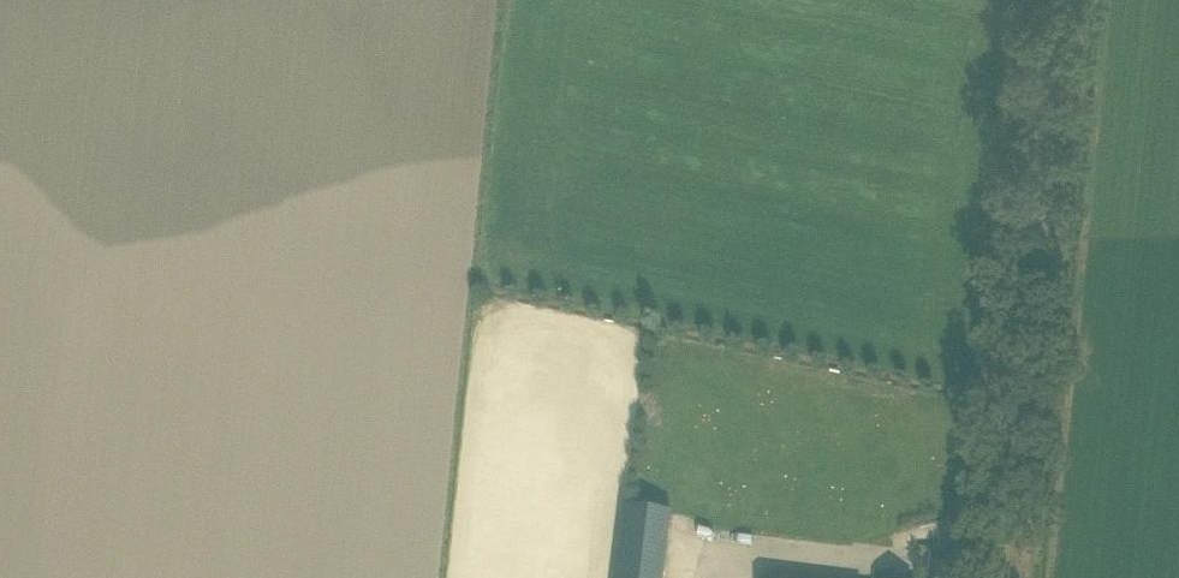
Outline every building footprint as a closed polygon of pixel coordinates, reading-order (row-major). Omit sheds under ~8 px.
[(939,518),(902,529),(906,543),(943,533),(939,518)] [(669,542),(620,536),(615,577),(665,577),(669,542)]
